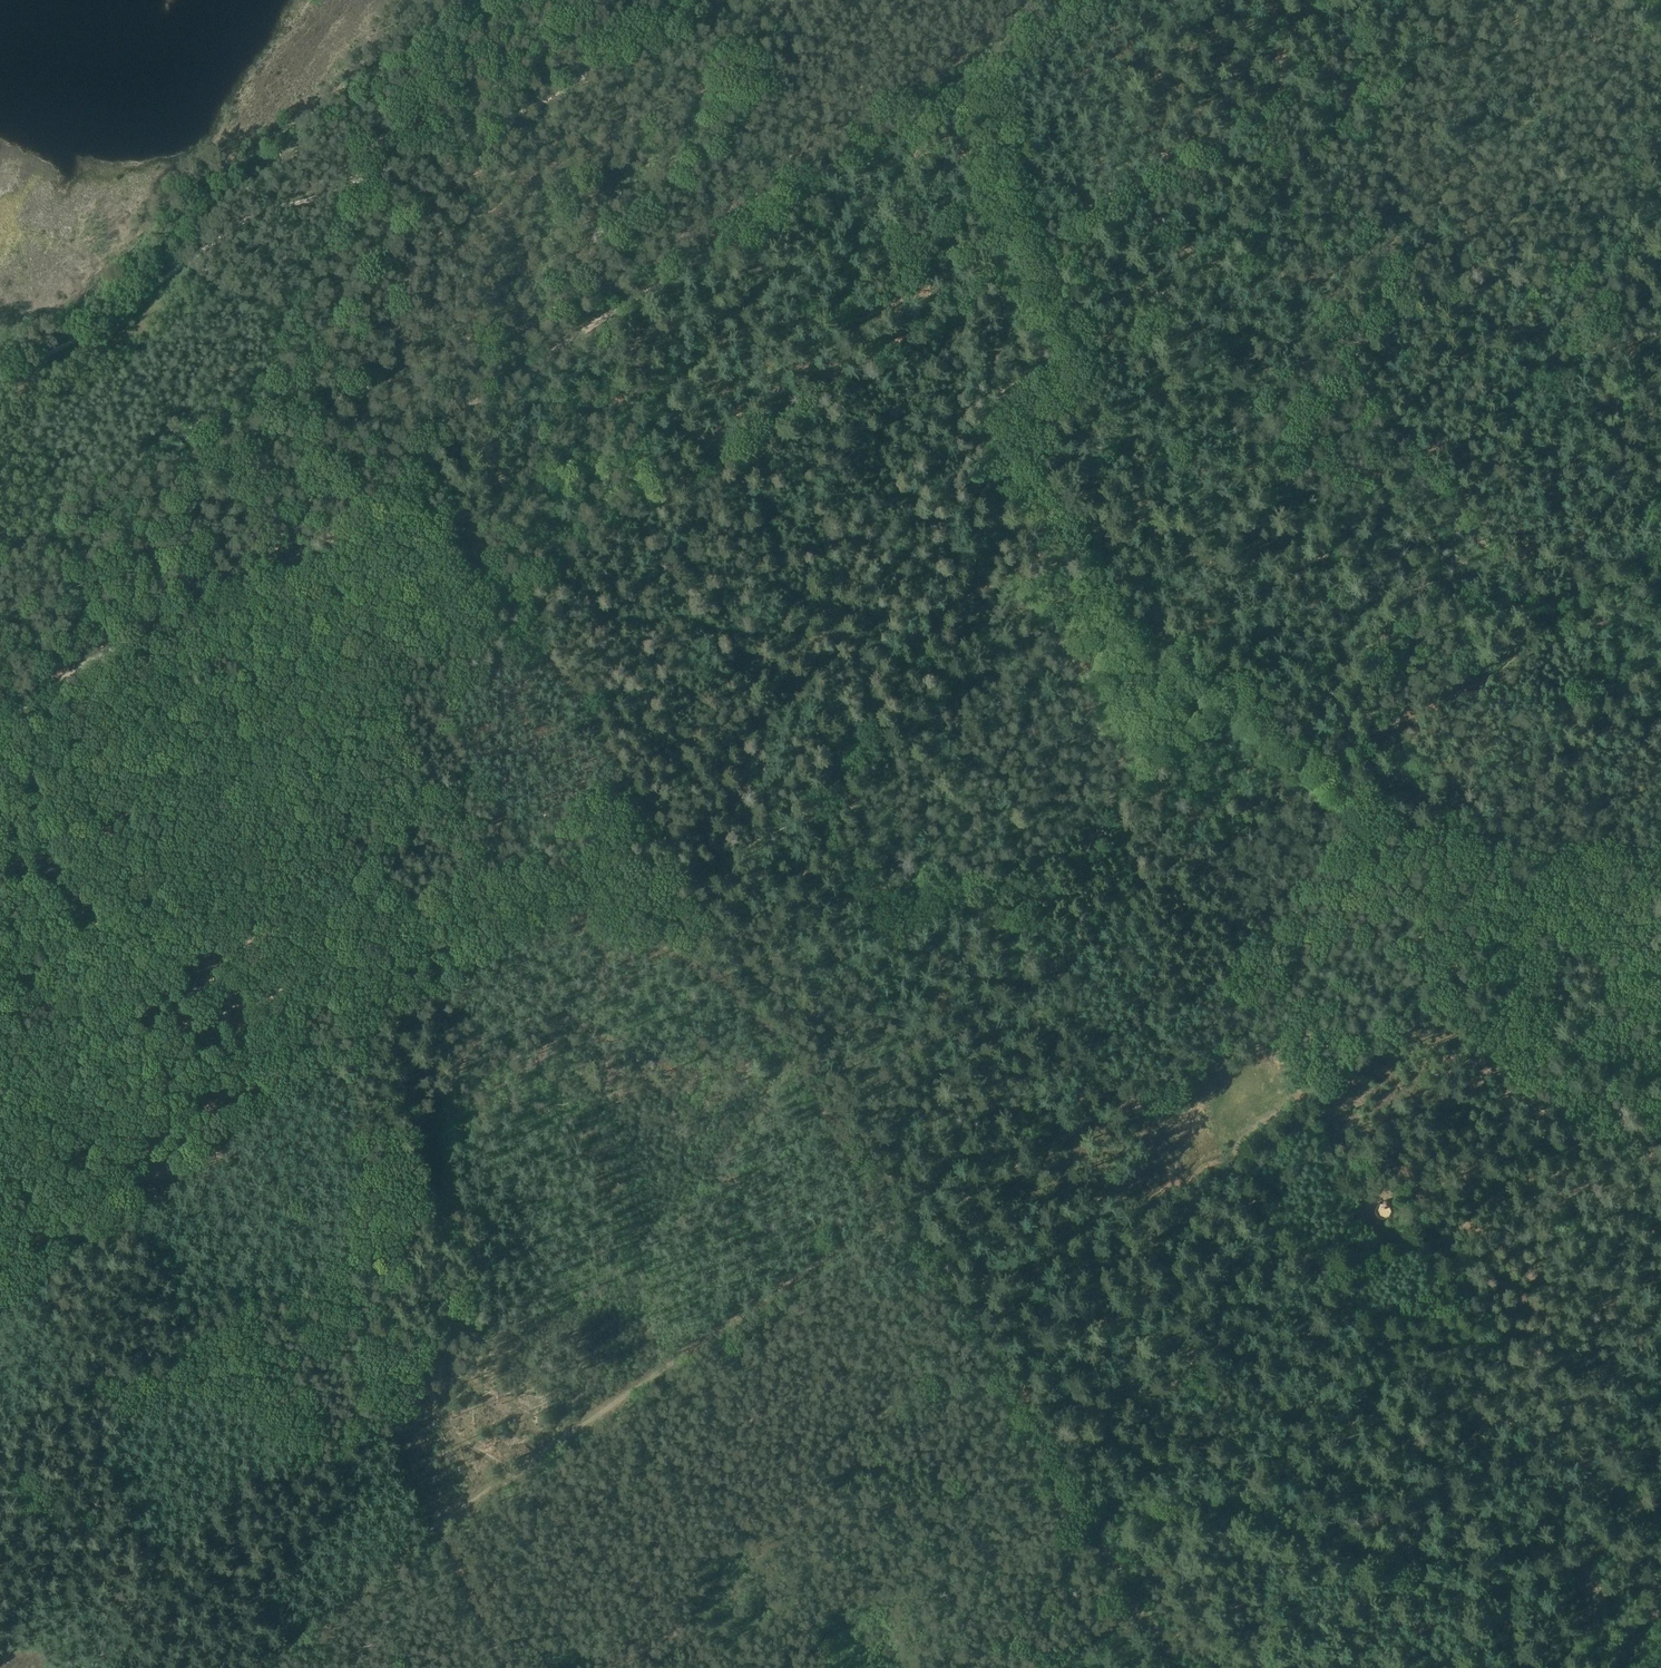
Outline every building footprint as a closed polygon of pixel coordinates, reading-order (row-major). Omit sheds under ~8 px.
[(1376,1211),(1377,1214),(1378,1215),(1379,1216),(1380,1217),(1381,1217),(1383,1218),(1384,1218),(1385,1217),(1386,1217),(1387,1217),(1387,1216),(1388,1216),(1389,1215),(1390,1214),(1390,1213),(1391,1211),(1391,1210),(1391,1209),(1390,1208),(1390,1207),(1390,1206),(1389,1206),(1390,1205),(1390,1204),(1390,1203),(1390,1202),(1390,1201),(1389,1200),(1388,1200),(1387,1200),(1386,1200),(1385,1200),(1384,1201),(1383,1202),(1379,1204),(1378,1205),(1378,1206),(1377,1208),(1376,1209),(1376,1210),(1376,1211)]
